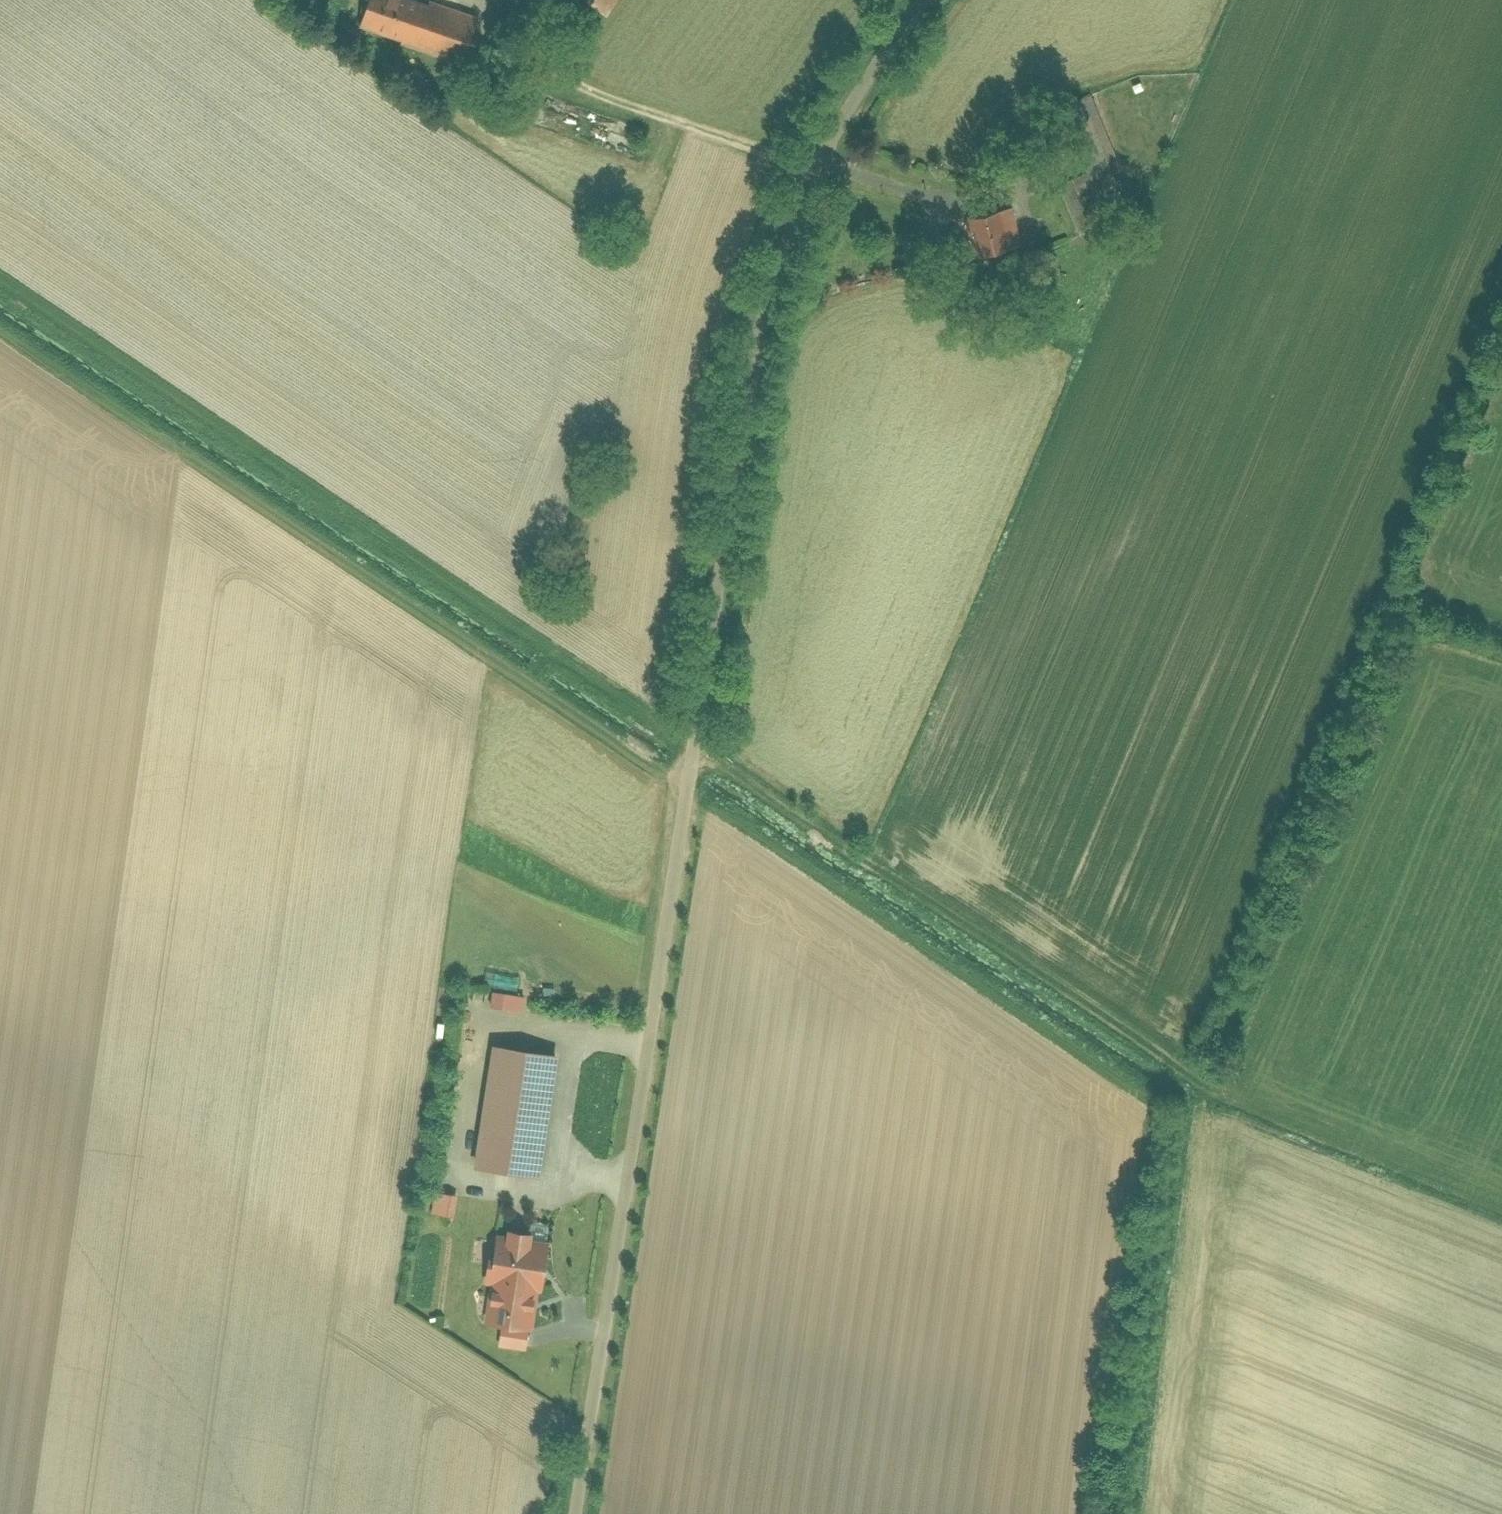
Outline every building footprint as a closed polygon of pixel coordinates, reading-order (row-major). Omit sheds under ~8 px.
[(465,61),(477,16),(416,0),(358,0),(355,11),(372,16),(367,35),(465,61)] [(523,36),(568,0),(495,0),(523,36)] [(606,20),(619,0),(579,0),(578,1),(606,20)] [(1068,254),(1119,237),(1084,135),(1052,147),(1068,194),(1049,200),(1068,254)] [(1019,204),(964,207),(966,251),(1021,248),(1019,204)] [(503,1048),(486,1168),(550,1176),(567,1057),(503,1048)] [(488,1319),(529,1326),(536,1286),(540,1287),(547,1244),(529,1241),(530,1235),(510,1231),(509,1239),(499,1238),(495,1261),(490,1260),(486,1279),(494,1280),(488,1319)]
